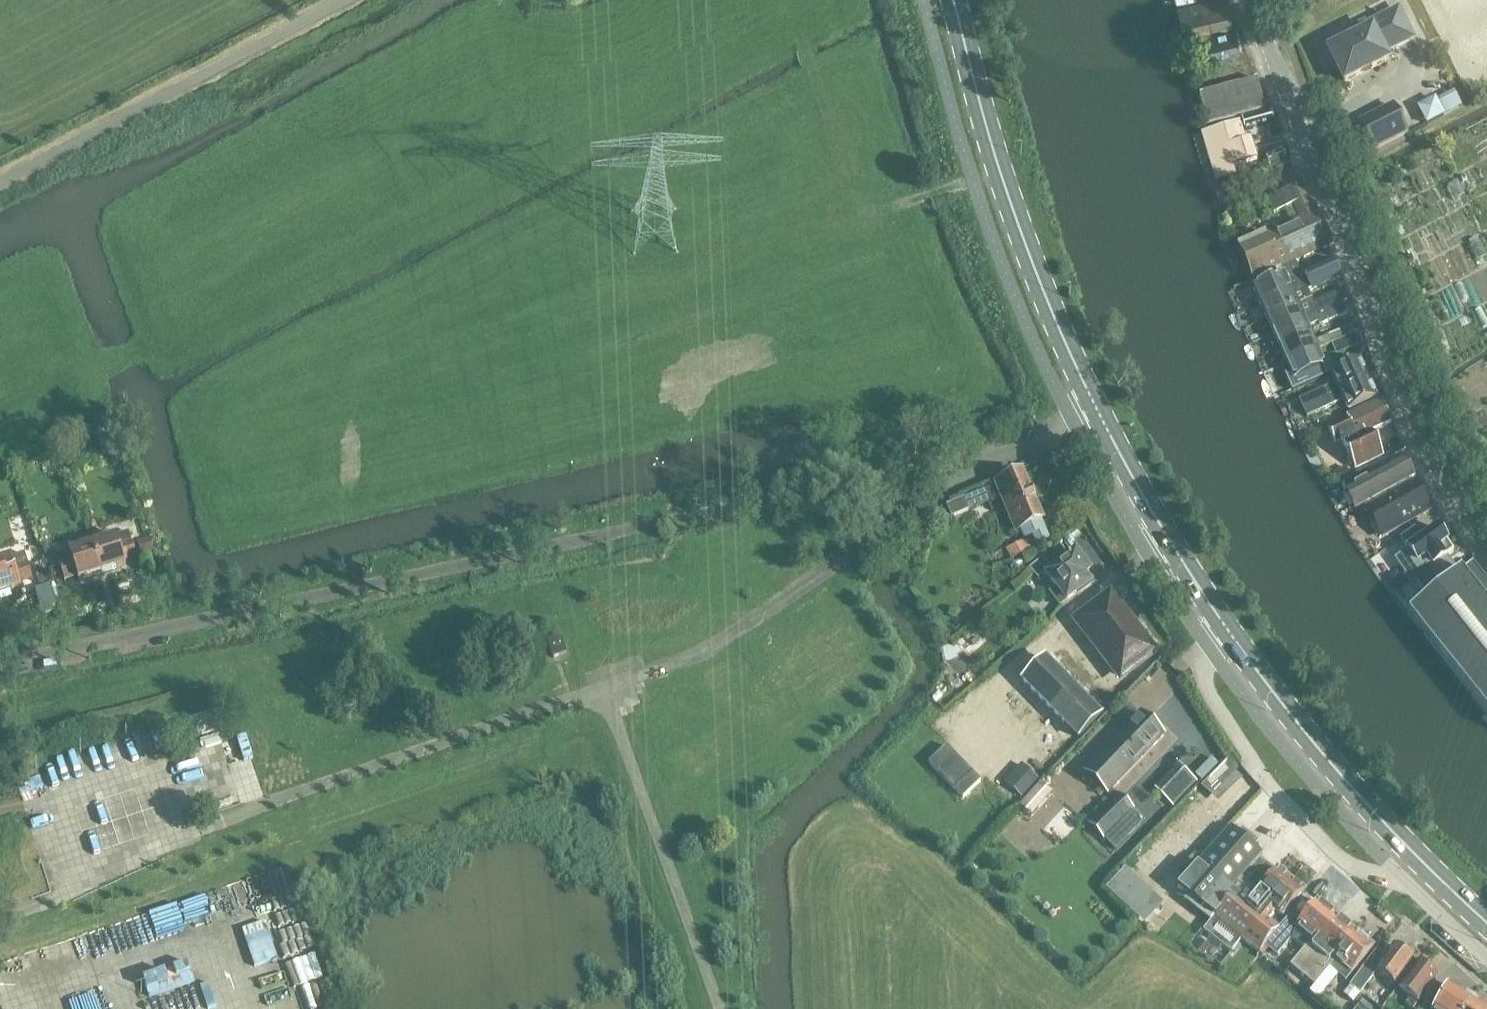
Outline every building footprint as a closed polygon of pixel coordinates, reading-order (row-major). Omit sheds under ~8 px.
[(1236,24),(1233,25),(1226,0),(1197,0),(1178,5),(1185,37),(1198,34),(1204,57),(1242,46),(1236,24)] [(1387,51),(1413,38),(1398,9),(1360,28),(1363,33),(1328,51),(1332,57),(1344,82),(1371,69),(1391,58),(1387,51)] [(1265,108),(1257,79),(1199,96),(1207,124),(1265,108)] [(1443,115),(1434,99),(1418,107),(1427,124),(1443,115)] [(1407,133),(1393,106),(1359,123),(1373,150),(1407,133)] [(1274,118),(1271,110),(1242,118),(1244,127),(1274,118)] [(1257,158),(1251,138),(1245,140),(1239,121),(1203,133),(1218,181),(1236,175),(1233,165),(1257,158)] [(1285,157),(1282,150),(1267,156),(1271,163),(1285,157)] [(1332,244),(1316,210),(1314,211),(1295,170),(1280,177),(1286,190),(1268,198),(1274,213),(1293,205),(1299,218),(1237,246),(1253,281),(1281,268),(1295,262),(1301,259),(1301,258),(1332,244)] [(1243,189),(1239,179),(1215,188),(1219,198),(1243,189)] [(1308,291),(1340,277),(1333,260),(1301,274),(1295,262),(1281,268),(1283,274),(1254,287),(1261,303),(1305,283),(1308,291)] [(1298,305),(1294,297),(1308,291),(1305,283),(1261,303),(1267,318),(1298,305)] [(1274,333),(1343,302),(1347,301),(1343,290),(1323,299),(1322,302),(1315,305),(1312,298),(1298,305),(1267,318),(1274,333)] [(1307,327),(1318,323),(1319,326),(1348,313),(1343,302),(1274,333),(1281,348),(1311,335),(1307,327)] [(1331,344),(1332,344),(1342,339),(1339,331),(1314,342),(1311,335),(1281,348),(1287,364),(1318,350),(1331,344)] [(1360,345),(1360,344),(1355,334),(1342,339),(1332,344),(1337,355),(1360,345)] [(1325,376),(1321,367),(1325,366),(1318,350),(1287,364),(1298,388),(1325,376)] [(1303,409),(1368,379),(1359,360),(1331,373),(1336,384),(1299,401),(1303,409)] [(1348,411),(1377,398),(1368,379),(1303,409),(1307,418),(1344,401),(1348,411)] [(1372,432),(1391,423),(1392,423),(1381,400),(1346,416),(1344,413),(1321,424),(1324,431),(1328,429),(1335,442),(1341,439),(1348,456),(1347,459),(1350,465),(1353,466),(1355,469),(1383,455),(1372,432)] [(1415,477),(1404,458),(1376,473),(1374,469),(1372,470),(1385,493),(1415,477)] [(1385,493),(1372,470),(1370,471),(1372,475),(1362,481),(1358,473),(1349,478),(1353,486),(1345,490),(1355,510),(1385,493)] [(1042,521),(1022,473),(1001,482),(1007,497),(1002,500),(1016,532),(1042,521)] [(1429,510),(1413,482),(1366,509),(1381,537),(1429,510)] [(988,500),(984,490),(964,498),(969,509),(988,500)] [(1447,542),(1437,528),(1420,540),(1413,529),(1400,538),(1424,572),(1428,578),(1438,571),(1434,565),(1453,552),(1446,542),(1447,542)] [(123,556),(136,552),(132,540),(131,540),(128,532),(116,536),(116,535),(92,543),(102,573),(126,565),(123,556)] [(102,573),(92,543),(57,555),(60,564),(59,564),(63,576),(76,572),(78,580),(102,573)] [(1089,584),(1083,576),(1089,571),(1075,553),(1047,575),(1057,588),(1051,593),(1060,606),(1089,584)] [(27,563),(26,563),(24,554),(12,558),(0,562),(0,594),(21,587),(18,579),(31,575),(27,563)] [(1038,576),(1050,567),(1043,559),(1031,567),(1038,576)] [(1472,563),(1408,614),(1486,714),(1486,581),(1472,563)] [(1121,675),(1150,653),(1147,650),(1148,649),(1110,600),(1081,622),(1083,625),(1110,661),(1121,675)] [(567,653),(561,636),(548,641),(554,657),(567,653)] [(1101,716),(1045,658),(1022,681),(1079,739),(1101,716)] [(1107,794),(1162,735),(1139,713),(1084,771),(1107,794)] [(929,762),(964,797),(983,779),(948,744),(929,762)] [(1237,769),(1228,761),(1202,787),(1211,796),(1234,772),(1237,769)] [(1007,781),(1024,795),(1039,777),(1021,763),(1007,781)] [(1180,768),(1155,794),(1173,810),(1197,784),(1180,768)] [(1041,779),(1021,804),(1035,815),(1055,790),(1041,779)] [(1194,795),(1139,851),(1161,873),(1216,817),(1194,795)] [(1145,822),(1133,810),(1119,796),(1089,825),(1103,839),(1115,851),(1145,822)] [(1049,825),(1064,838),(1082,818),(1067,805),(1049,825)] [(1237,895),(1246,885),(1240,880),(1261,855),(1230,829),(1179,889),(1260,952),(1266,944),(1278,929),(1274,926),(1261,915),(1248,905),(1237,895)] [(1261,915),(1291,879),(1277,868),(1248,905),(1261,915)] [(1153,896),(1125,869),(1107,888),(1135,915),(1153,896)] [(1286,912),(1304,890),(1291,879),(1261,915),(1274,926),(1286,912)] [(1313,942),(1335,915),(1317,901),(1299,923),(1295,927),(1298,929),(1311,940),(1313,942)] [(1278,954),(1298,929),(1295,927),(1299,923),(1286,912),(1274,926),(1278,929),(1266,944),(1278,954)] [(1330,956),(1352,930),(1335,915),(1313,942),(1311,940),(1291,966),(1315,986),(1336,960),(1330,956)] [(1345,981),(1373,947),(1352,930),(1330,956),(1336,960),(1329,968),(1345,981)] [(1394,986),(1414,960),(1394,946),(1384,959),(1374,951),(1349,986),(1360,994),(1376,972),(1394,986)] [(1437,977),(1417,963),(1398,989),(1410,997),(1405,1004),(1412,1008),(1413,1008),(1437,977)] [(1472,999),(1449,985),(1434,1008),(1466,1008),(1472,999)] [(1472,999),(1466,1008),(1486,1008),(1472,999)]
